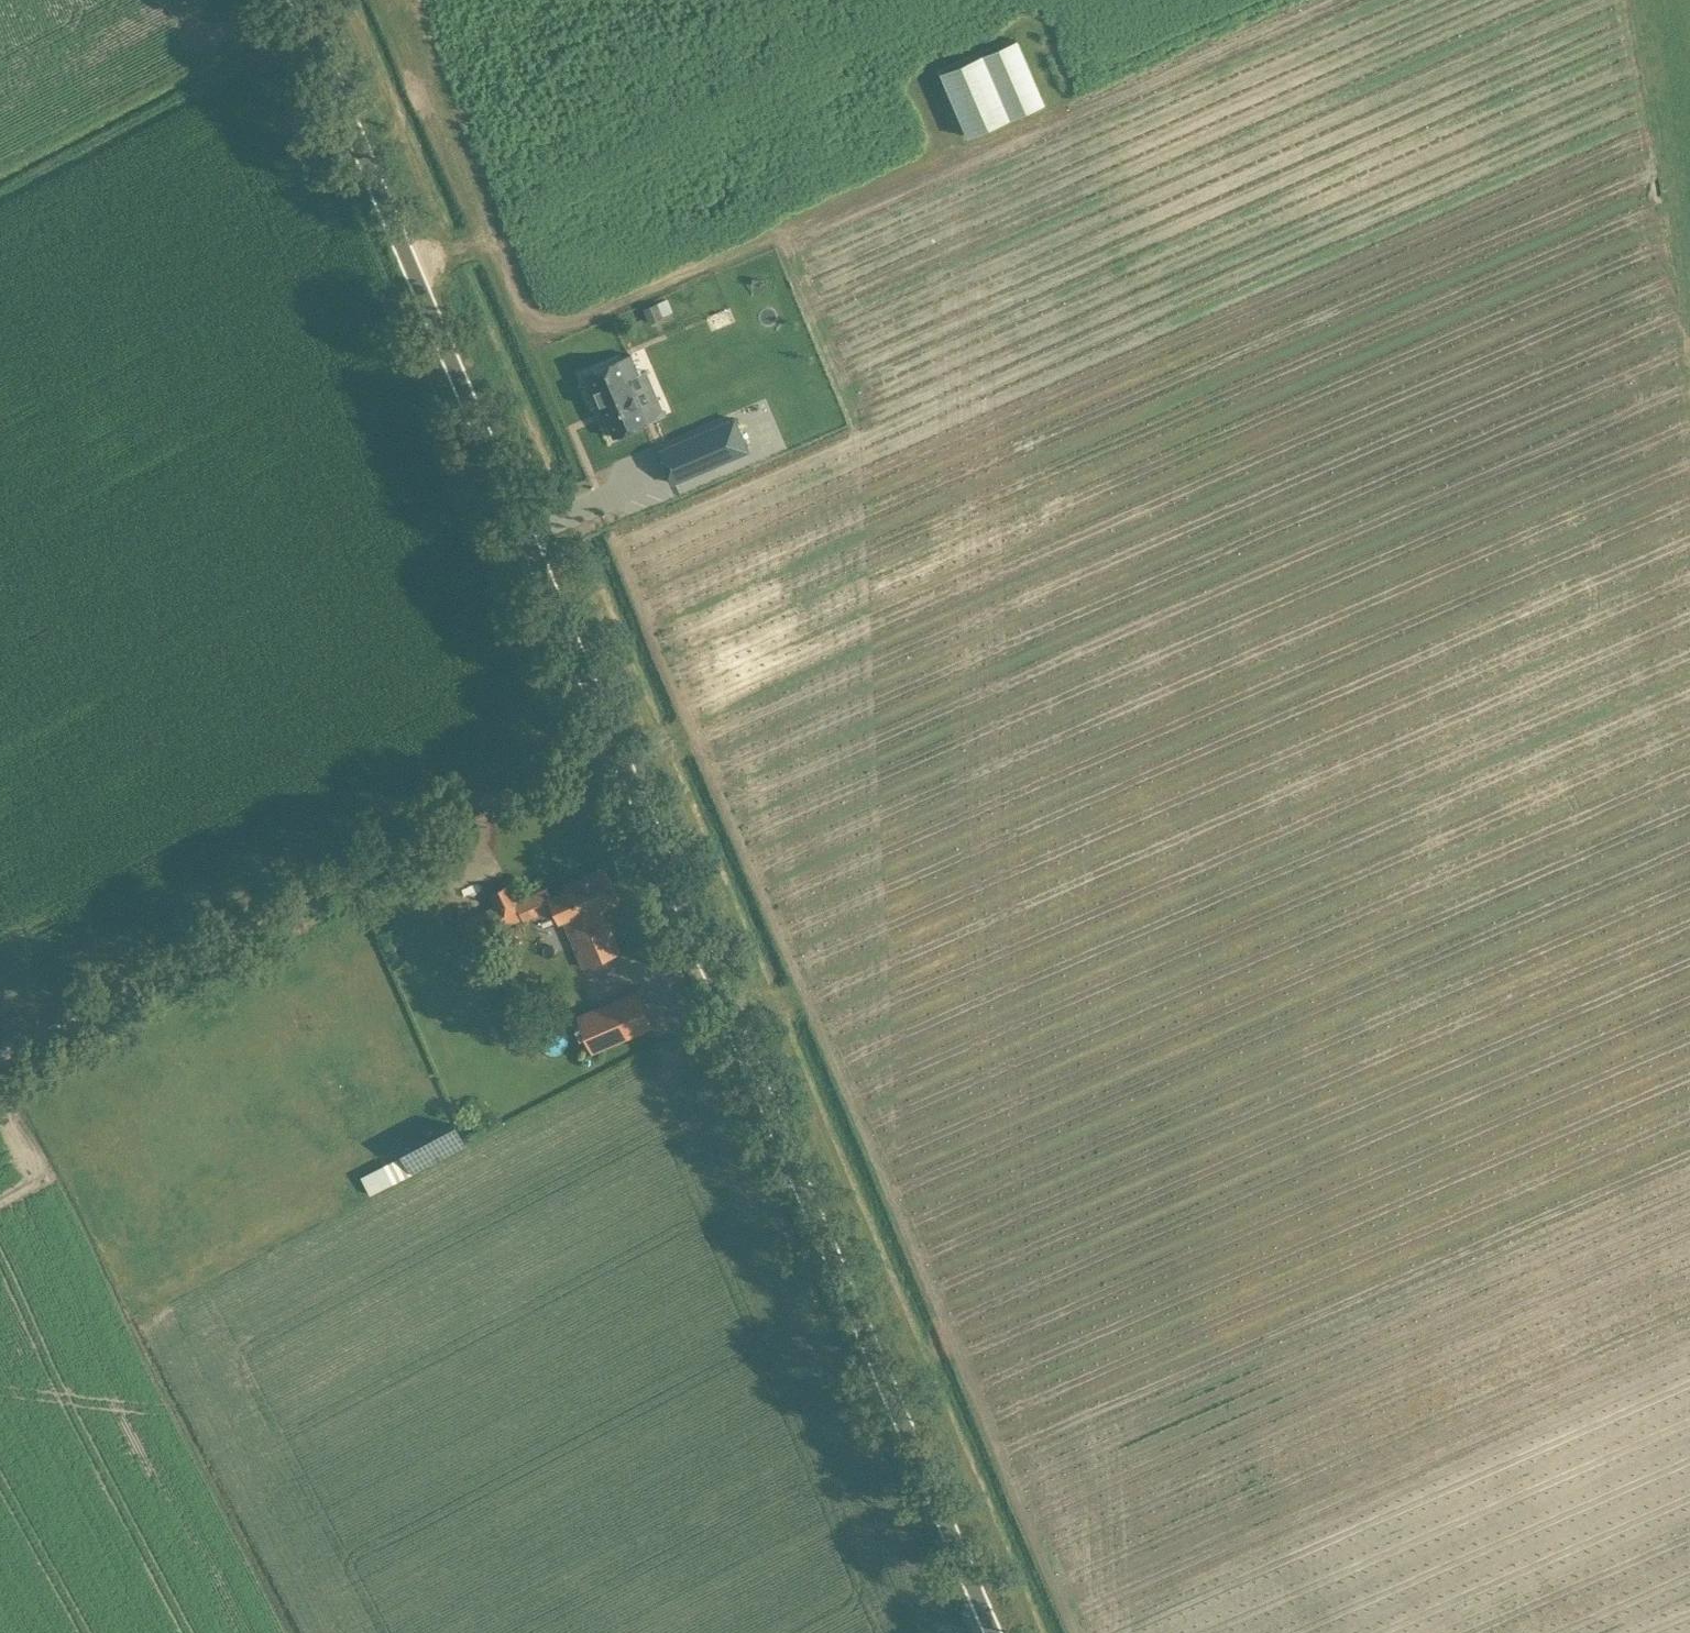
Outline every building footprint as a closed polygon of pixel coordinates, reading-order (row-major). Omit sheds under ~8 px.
[(940,71),(967,135),(1046,103),(1019,38),(940,71)] [(658,302),(643,308),(650,323),(664,317),(658,302)] [(631,353),(587,372),(615,436),(648,422),(635,391),(631,392),(625,378),(639,372),(631,353)] [(735,417),(660,449),(673,481),(749,449),(735,417)] [(563,918),(583,966),(620,950),(602,909),(620,901),(605,867),(574,880),(576,884),(567,887),(568,890),(552,896),(551,897),(554,904),(560,920),(563,918)] [(465,921),(474,940),(488,933),(523,915),(524,916),(524,915),(526,916),(531,913),(534,914),(547,909),(548,906),(554,904),(551,897),(552,896),(549,890),(545,888),(517,900),(509,884),(491,893),(498,906),(480,915),(479,915),(465,921)] [(579,1016),(593,1050),(652,1025),(637,991),(579,1016)] [(390,1157),(357,1172),(365,1190),(462,1148),(450,1119),(386,1147),(390,1157)]
